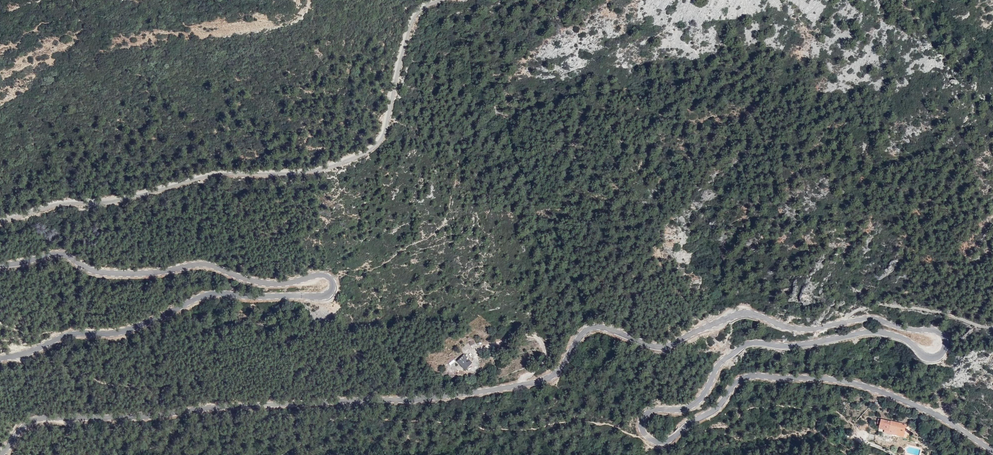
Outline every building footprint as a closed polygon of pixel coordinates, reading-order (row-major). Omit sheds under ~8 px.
[(462,345),(454,348),(457,354),(464,351),(462,345)] [(455,361),(459,368),(467,364),(462,356),(455,361)] [(910,425),(880,418),(879,423),(878,427),(884,428),(883,431),(908,437),(910,425)]
